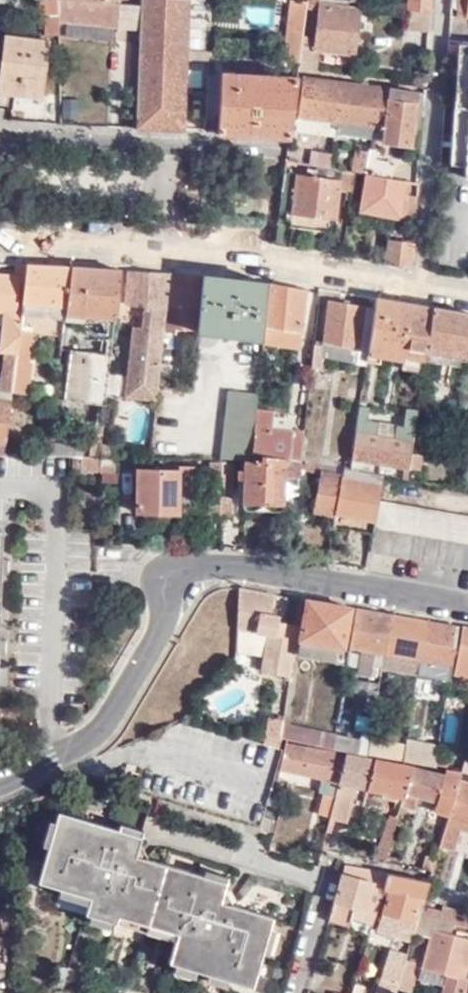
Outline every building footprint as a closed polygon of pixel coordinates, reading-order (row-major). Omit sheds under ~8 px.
[(37,15),(43,15),(57,15),(57,0),(36,0),(37,15)] [(63,15),(63,21),(119,25),(121,0),(64,0),(63,15)] [(135,129),(183,131),(187,59),(206,60),(206,49),(187,49),(189,0),(141,0),(135,129)] [(284,54),(299,55),(306,0),(291,0),(284,54)] [(312,0),(306,0),(299,55),(298,61),(298,65),(307,65),(312,0)] [(430,0),(408,0),(407,10),(429,12),(430,0)] [(467,0),(452,0),(450,16),(459,17),(459,10),(466,11),(467,0)] [(466,11),(459,10),(459,17),(467,18),(467,0),(466,11)] [(318,2),(312,47),(354,53),(359,7),(318,2)] [(407,10),(406,29),(428,31),(429,12),(407,10)] [(58,21),(59,15),(57,15),(43,15),(44,34),(59,34),(58,21)] [(47,40),(4,35),(0,63),(0,86),(41,91),(47,40)] [(456,42),(446,156),(451,162),(461,163),(460,172),(463,175),(467,175),(467,43),(456,42)] [(312,47),(311,66),(350,72),(354,53),(312,47)] [(292,105),(296,76),(218,73),(216,133),(288,136),(292,105)] [(341,80),(296,74),(296,76),(292,105),(297,106),(295,129),(333,135),(334,121),(341,80)] [(379,85),(341,80),(334,121),(333,135),(371,140),(379,85)] [(408,145),(417,91),(379,85),(371,140),(408,145)] [(61,120),(78,121),(79,99),(62,99),(61,120)] [(355,148),(351,171),(354,172),(366,173),(370,150),(355,148)] [(330,167),(331,153),(310,149),(308,163),(330,167)] [(366,173),(388,177),(391,162),(376,160),(377,150),(370,149),(370,150),(366,173)] [(351,190),(354,172),(351,171),(336,168),(334,180),(342,180),(341,189),(351,190)] [(335,230),(341,189),(342,180),(334,180),(283,171),(276,222),(289,224),(335,230)] [(402,194),(404,180),(388,177),(366,173),(359,210),(394,216),(396,217),(396,215),(405,216),(404,223),(414,223),(416,195),(402,194)] [(393,222),(394,216),(359,210),(357,224),(386,229),(393,222)] [(412,260),(412,241),(387,237),(384,263),(403,266),(412,260)] [(0,269),(0,306),(2,307),(4,285),(24,286),(27,264),(15,264),(15,270),(0,269)] [(20,314),(64,317),(65,313),(71,267),(27,264),(24,286),(21,307),(20,314)] [(71,267),(65,313),(116,317),(122,270),(71,267)] [(137,397),(156,399),(158,385),(160,385),(161,371),(166,327),(171,273),(144,271),(128,271),(125,304),(148,305),(145,327),(135,326),(130,376),(139,377),(137,397)] [(197,332),(202,275),(196,274),(171,273),(166,327),(197,332)] [(261,340),(265,283),(215,276),(202,275),(197,332),(261,340)] [(315,332),(318,305),(304,304),(305,289),(265,283),(261,340),(263,341),(299,345),(300,330),(315,332)] [(1,336),(0,344),(0,351),(5,352),(1,387),(12,388),(18,332),(20,314),(21,307),(24,286),(4,285),(2,307),(5,306),(1,336)] [(378,355),(423,362),(431,308),(406,303),(373,297),(372,308),(364,363),(376,365),(378,355)] [(323,355),(364,363),(372,308),(327,301),(326,306),(324,333),(323,343),(314,342),(312,365),(322,366),(323,355)] [(324,333),(326,306),(318,305),(315,332),(324,333)] [(431,308),(423,362),(467,369),(467,368),(467,314),(431,308)] [(32,332),(18,332),(12,388),(11,394),(28,395),(32,364),(28,364),(32,332)] [(89,454),(99,454),(107,393),(112,353),(72,348),(66,399),(100,403),(96,432),(90,435),(89,454)] [(160,385),(169,387),(170,372),(161,371),(160,385)] [(139,377),(130,376),(128,396),(137,397),(139,377)] [(0,387),(0,400),(10,401),(11,394),(12,388),(1,387),(0,387)] [(218,460),(221,460),(249,460),(249,456),(254,417),(256,394),(227,392),(218,460)] [(4,455),(10,401),(0,400),(0,455),(4,455)] [(402,476),(407,477),(409,466),(411,450),(417,409),(405,407),(402,426),(393,425),(392,434),(377,432),(378,422),(367,420),(369,407),(359,406),(352,457),(403,466),(402,476)] [(254,417),(249,456),(260,458),(298,462),(302,462),(304,438),(270,435),(271,418),(254,417)] [(411,450),(409,466),(418,467),(420,451),(411,450)] [(80,472),(98,472),(99,457),(79,457),(80,472)] [(99,457),(98,472),(113,472),(113,458),(99,457)] [(298,462),(260,458),(261,463),(242,462),(241,477),(237,477),(236,504),(281,506),(281,480),(296,481),(298,462)] [(205,515),(219,515),(221,463),(209,463),(209,489),(205,489),(205,515)] [(221,463),(219,515),(233,515),(234,463),(221,463)] [(177,470),(136,470),(136,512),(177,514),(177,506),(193,506),(194,466),(177,466),(177,470)] [(314,509),(336,512),(342,477),(321,474),(314,509)] [(336,512),(333,524),(373,529),(379,501),(382,482),(342,477),(336,512)] [(370,550),(467,567),(467,517),(431,511),(379,501),(373,529),(370,550)] [(272,592),(238,586),(235,628),(264,633),(260,656),(268,658),(266,670),(288,674),(297,623),(277,619),(278,612),(269,611),(272,592)] [(349,606),(305,598),(295,652),(336,660),(338,644),(342,645),(349,606)] [(390,614),(355,607),(348,646),(360,648),(356,671),(369,673),(374,651),(383,652),(390,614)] [(415,672),(424,620),(390,614),(383,652),(381,670),(415,674),(415,672)] [(448,682),(457,626),(424,620),(415,672),(441,677),(441,680),(448,682)] [(452,672),(460,673),(462,659),(467,660),(467,628),(459,626),(452,672)] [(268,658),(260,656),(258,669),(266,670),(268,658)] [(460,673),(467,675),(467,660),(462,659),(460,673)] [(277,738),(307,744),(331,748),(333,733),(288,725),(289,722),(287,721),(288,715),(281,714),(280,720),(277,738)] [(264,716),(260,735),(277,738),(280,720),(264,716)] [(358,737),(333,733),(331,748),(343,751),(366,755),(368,744),(370,736),(364,735),(362,743),(357,742),(358,737)] [(405,744),(403,754),(402,761),(412,762),(435,767),(436,760),(439,745),(406,740),(405,744)] [(285,743),(278,771),(323,779),(337,781),(338,777),(343,754),(285,743)] [(398,750),(368,744),(366,755),(374,756),(402,761),(403,754),(405,744),(399,743),(398,750)] [(373,759),(343,754),(338,777),(337,781),(334,795),(329,817),(348,822),(357,786),(366,788),(373,759)] [(366,788),(403,795),(410,767),(376,760),(373,759),(366,788)] [(433,809),(447,813),(460,772),(445,768),(443,775),(410,767),(403,795),(400,804),(414,807),(418,795),(435,800),(433,809)] [(467,818),(467,787),(467,781),(467,775),(460,772),(447,813),(438,844),(446,846),(448,841),(450,842),(458,816),(467,818)] [(337,781),(323,779),(321,792),(324,793),(334,795),(337,781)] [(319,815),(329,817),(334,795),(324,793),(319,815)] [(54,804),(36,864),(94,882),(87,904),(177,933),(169,957),(253,983),(274,914),(221,898),(226,880),(137,852),(142,831),(54,804)] [(374,860),(384,862),(395,821),(385,819),(374,860)] [(421,869),(431,870),(435,856),(425,853),(421,869)] [(381,887),(385,873),(343,866),(328,920),(348,926),(353,908),(368,912),(374,894),(379,896),(381,887)] [(412,930),(417,915),(427,880),(385,873),(381,887),(389,889),(377,931),(402,939),(399,950),(389,947),(374,992),(395,992),(396,988),(402,969),(405,958),(412,930)] [(467,927),(467,912),(440,905),(439,910),(424,907),(422,916),(454,923),(467,927)] [(467,963),(467,938),(452,933),(454,923),(422,916),(417,915),(412,930),(429,935),(421,968),(439,973),(446,975),(441,992),(465,992),(467,981),(467,980),(464,979),(467,963)] [(402,969),(396,988),(408,992),(411,980),(411,969),(414,961),(405,958),(402,969)] [(418,979),(436,984),(439,973),(421,968),(418,979)] [(351,992),(359,992),(362,983),(354,982),(351,992)]
